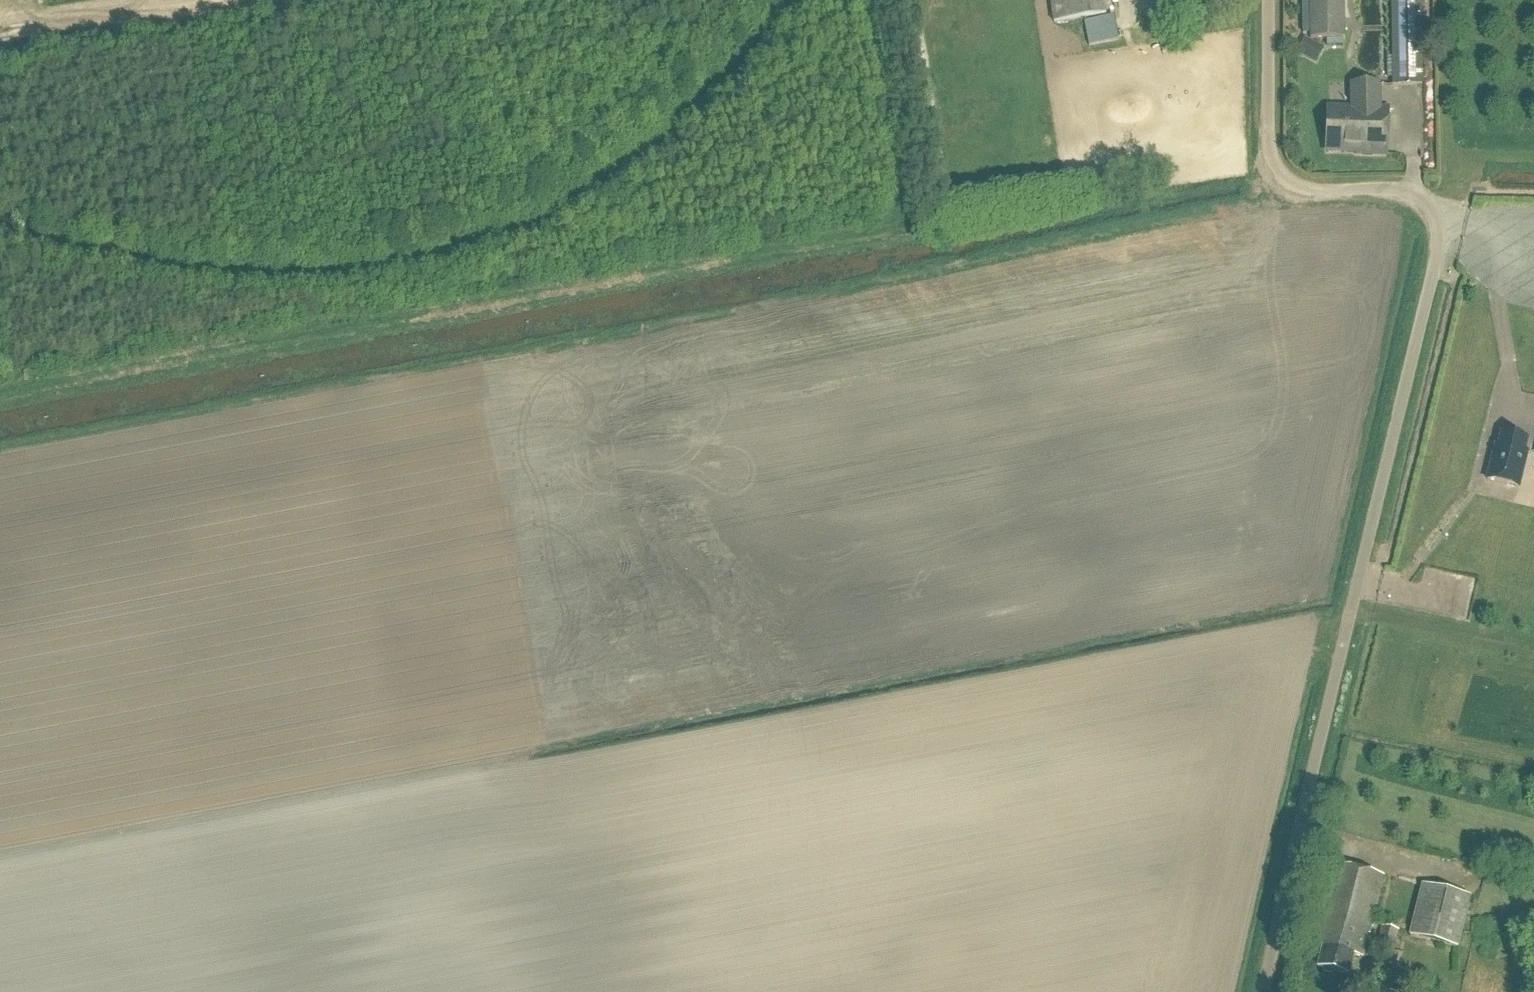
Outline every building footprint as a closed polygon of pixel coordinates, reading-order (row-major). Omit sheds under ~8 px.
[(1106,17),(1103,0),(1051,0),(1054,24),(1106,17)] [(1310,3),(1310,37),(1310,43),(1343,42),(1343,0),(1310,0),(1310,3)] [(1421,87),(1419,0),(1390,0),(1391,88),(1421,87)] [(1090,46),(1119,42),(1115,17),(1086,22),(1090,46)] [(1372,89),(1351,89),(1351,110),(1327,111),(1327,159),(1387,158),(1386,110),(1372,110),(1372,89)] [(1518,490),(1527,455),(1524,454),(1527,442),(1502,436),(1499,449),(1496,448),(1487,482),(1518,490)] [(1363,961),(1384,878),(1336,866),(1315,948),(1323,950),(1318,969),(1349,977),(1354,958),(1363,961)] [(1455,947),(1467,899),(1419,887),(1407,935),(1455,947)] [(1398,973),(1402,956),(1394,953),(1399,933),(1382,929),(1376,950),(1390,954),(1385,970),(1398,973)]
